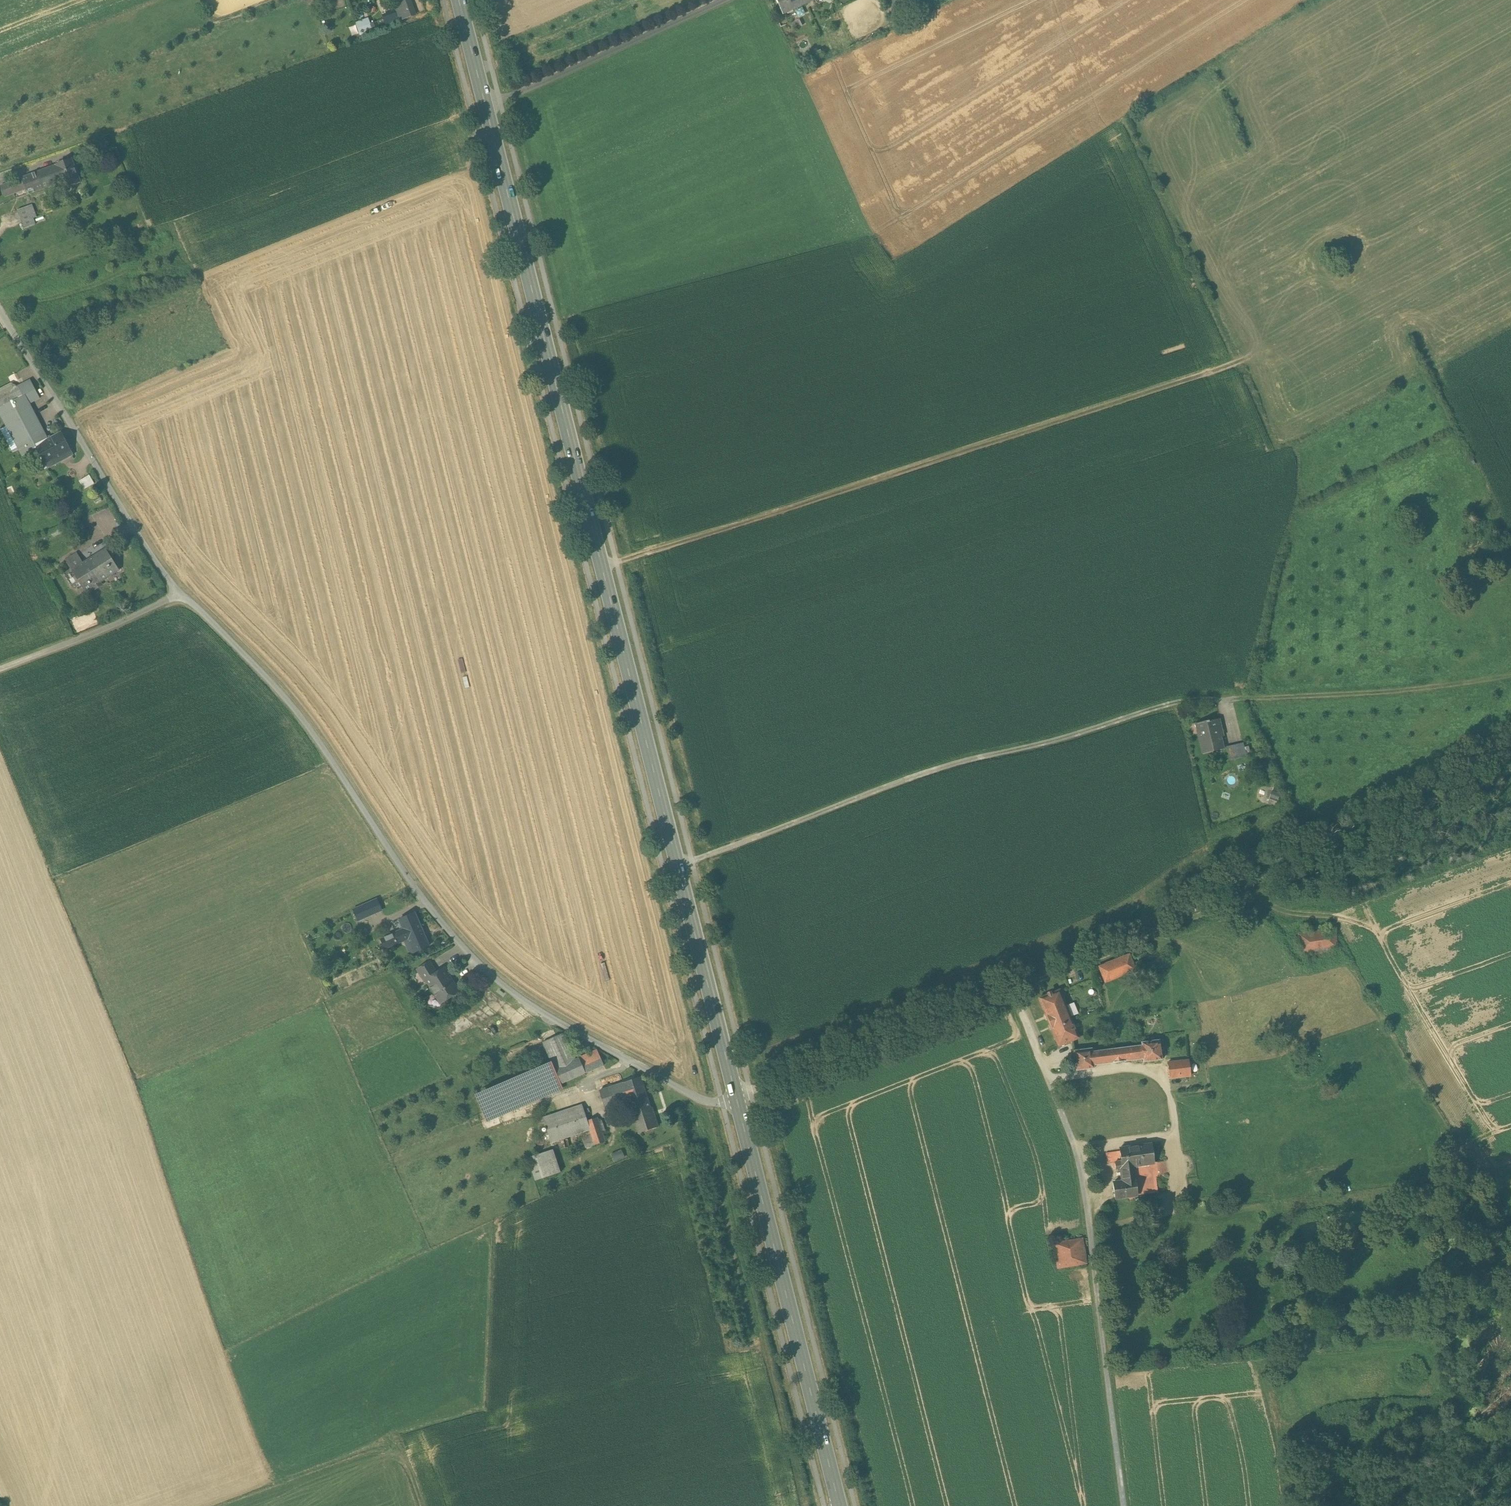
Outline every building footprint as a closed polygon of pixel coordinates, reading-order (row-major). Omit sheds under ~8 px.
[(393,5),(399,21),(415,15),(410,0),(406,0),(393,5)] [(783,14),(813,0),(776,0),(783,14)] [(897,0),(888,0),(893,13),(901,10),(897,0)] [(368,19),(357,23),(361,34),(372,30),(368,19)] [(56,165),(21,178),(25,189),(27,194),(62,181),(64,186),(79,180),(71,159),(56,164),(56,165)] [(21,178),(0,186),(4,196),(25,189),(21,178)] [(28,206),(17,210),(24,229),(35,224),(28,206)] [(33,415),(28,404),(13,411),(9,403),(33,390),(30,380),(0,397),(0,416),(7,430),(33,415)] [(33,390),(9,403),(13,411),(28,404),(39,398),(35,389),(33,390)] [(33,415),(7,430),(16,451),(31,443),(44,469),(55,463),(54,461),(48,464),(38,444),(45,441),(33,415)] [(45,441),(38,444),(48,464),(54,461),(71,452),(60,432),(45,441)] [(81,479),(85,489),(96,484),(91,474),(81,479)] [(104,536),(93,543),(97,549),(108,542),(104,536)] [(83,563),(72,570),(85,591),(119,570),(106,549),(83,563)] [(77,552),(66,559),(72,570),(83,563),(77,552)] [(1219,719),(1209,721),(1196,724),(1197,724),(1204,752),(1203,753),(1223,749),(1223,748),(1222,748),(1217,727),(1221,726),(1219,719)] [(1243,743),(1228,747),(1231,760),(1246,756),(1243,743)] [(377,902),(353,912),(358,922),(381,912),(377,902)] [(429,946),(415,913),(399,920),(404,930),(397,933),(380,939),(384,948),(389,946),(389,947),(407,939),(410,945),(407,946),(411,954),(429,946)] [(399,920),(392,923),(397,933),(404,930),(399,920)] [(1297,934),(1300,954),(1308,953),(1309,960),(1329,957),(1328,950),(1337,949),(1334,929),(1297,934)] [(1099,967),(1105,982),(1135,970),(1128,954),(1099,967)] [(437,973),(430,962),(418,969),(425,981),(426,980),(437,973)] [(437,973),(426,980),(441,1003),(458,992),(444,969),(437,973)] [(1060,990),(1039,998),(1059,1046),(1079,1038),(1060,990)] [(575,1059),(563,1033),(543,1042),(555,1068),(575,1059)] [(1159,1040),(1141,1042),(1142,1045),(1143,1059),(1144,1062),(1162,1060),(1159,1040)] [(1142,1045),(1092,1052),(1094,1065),(1143,1059),(1142,1045)] [(1092,1048),(1074,1051),(1076,1070),(1094,1068),(1094,1065),(1092,1052),(1092,1048)] [(596,1050),(579,1058),(585,1073),(604,1065),(597,1051),(596,1050)] [(575,1059),(555,1068),(561,1083),(585,1073),(579,1058),(575,1059)] [(1188,1060),(1168,1063),(1170,1078),(1190,1075),(1188,1060)] [(498,1091),(479,1099),(487,1118),(535,1097),(560,1086),(553,1068),(498,1091)] [(640,1077),(623,1083),(628,1100),(646,1094),(640,1077)] [(623,1083),(599,1091),(605,1107),(628,1100),(623,1083)] [(652,1107),(650,1108),(646,1094),(628,1100),(639,1133),(658,1126),(652,1107)] [(582,1105),(543,1118),(551,1142),(581,1132),(590,1129),(587,1121),(582,1105)] [(604,1141),(597,1118),(587,1121),(590,1129),(594,1143),(595,1145),(604,1141)] [(590,1129),(581,1132),(585,1146),(594,1143),(590,1129)] [(1135,1179),(1137,1195),(1157,1192),(1151,1144),(1151,1146),(1120,1150),(1120,1148),(1119,1148),(1123,1181),(1135,1180),(1135,1179)] [(623,1148),(613,1153),(616,1161),(627,1156),(623,1148)] [(553,1149),(537,1154),(544,1177),(561,1172),(553,1149)] [(537,1154),(528,1157),(535,1180),(544,1177),(537,1154)] [(1135,1180),(1123,1181),(1123,1182),(1113,1183),(1113,1182),(1115,1198),(1115,1197),(1126,1196),(1126,1197),(1127,1196),(1128,1200),(1136,1199),(1136,1195),(1137,1195),(1135,1179),(1135,1180)] [(1082,1238),(1054,1243),(1058,1268),(1087,1263),(1082,1238)]
